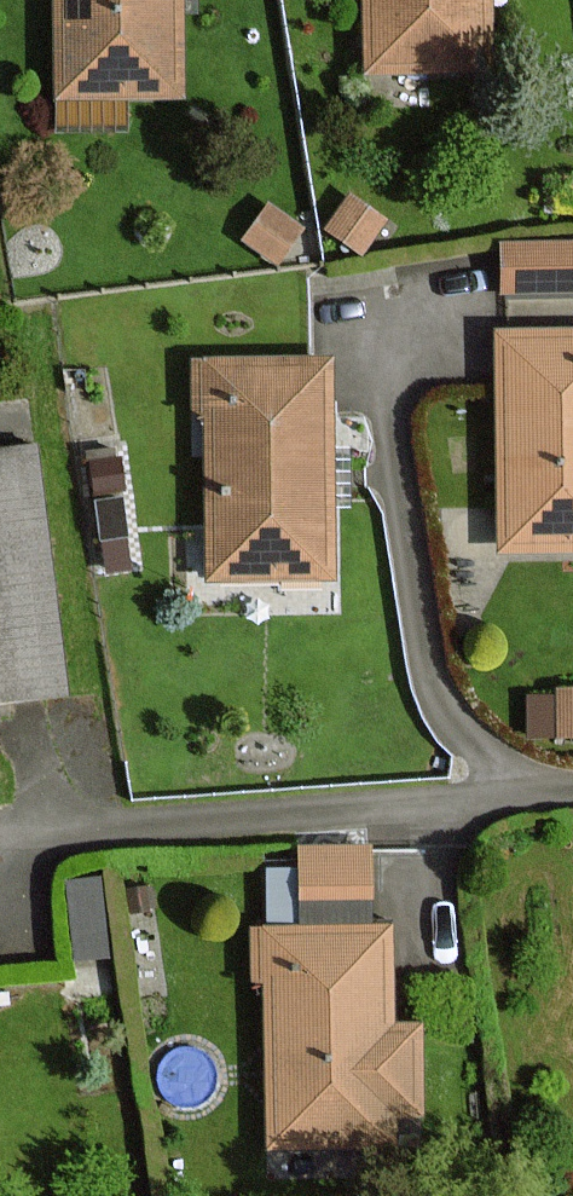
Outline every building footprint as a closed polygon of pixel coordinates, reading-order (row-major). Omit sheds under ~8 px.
[(60,95),(178,94),(178,0),(59,0),(60,95)] [(367,70),(487,67),(485,0),(365,0),(367,70)] [(501,245),(501,293),(572,293),(572,244),(501,245)] [(497,338),(498,389),(502,549),(572,548),(572,337),(497,338)] [(328,357),(198,360),(204,593),(334,590),(328,357)] [(0,454),(0,717),(57,710),(24,451),(0,454)] [(366,850),(300,850),(301,856),(301,931),(368,930),(366,850)] [(269,855),(270,907),(300,907),(299,854),(269,855)] [(301,931),(250,932),(251,978),(267,978),(270,1147),(419,1144),(417,1030),(388,1030),(386,930),(368,930),(301,931)]
